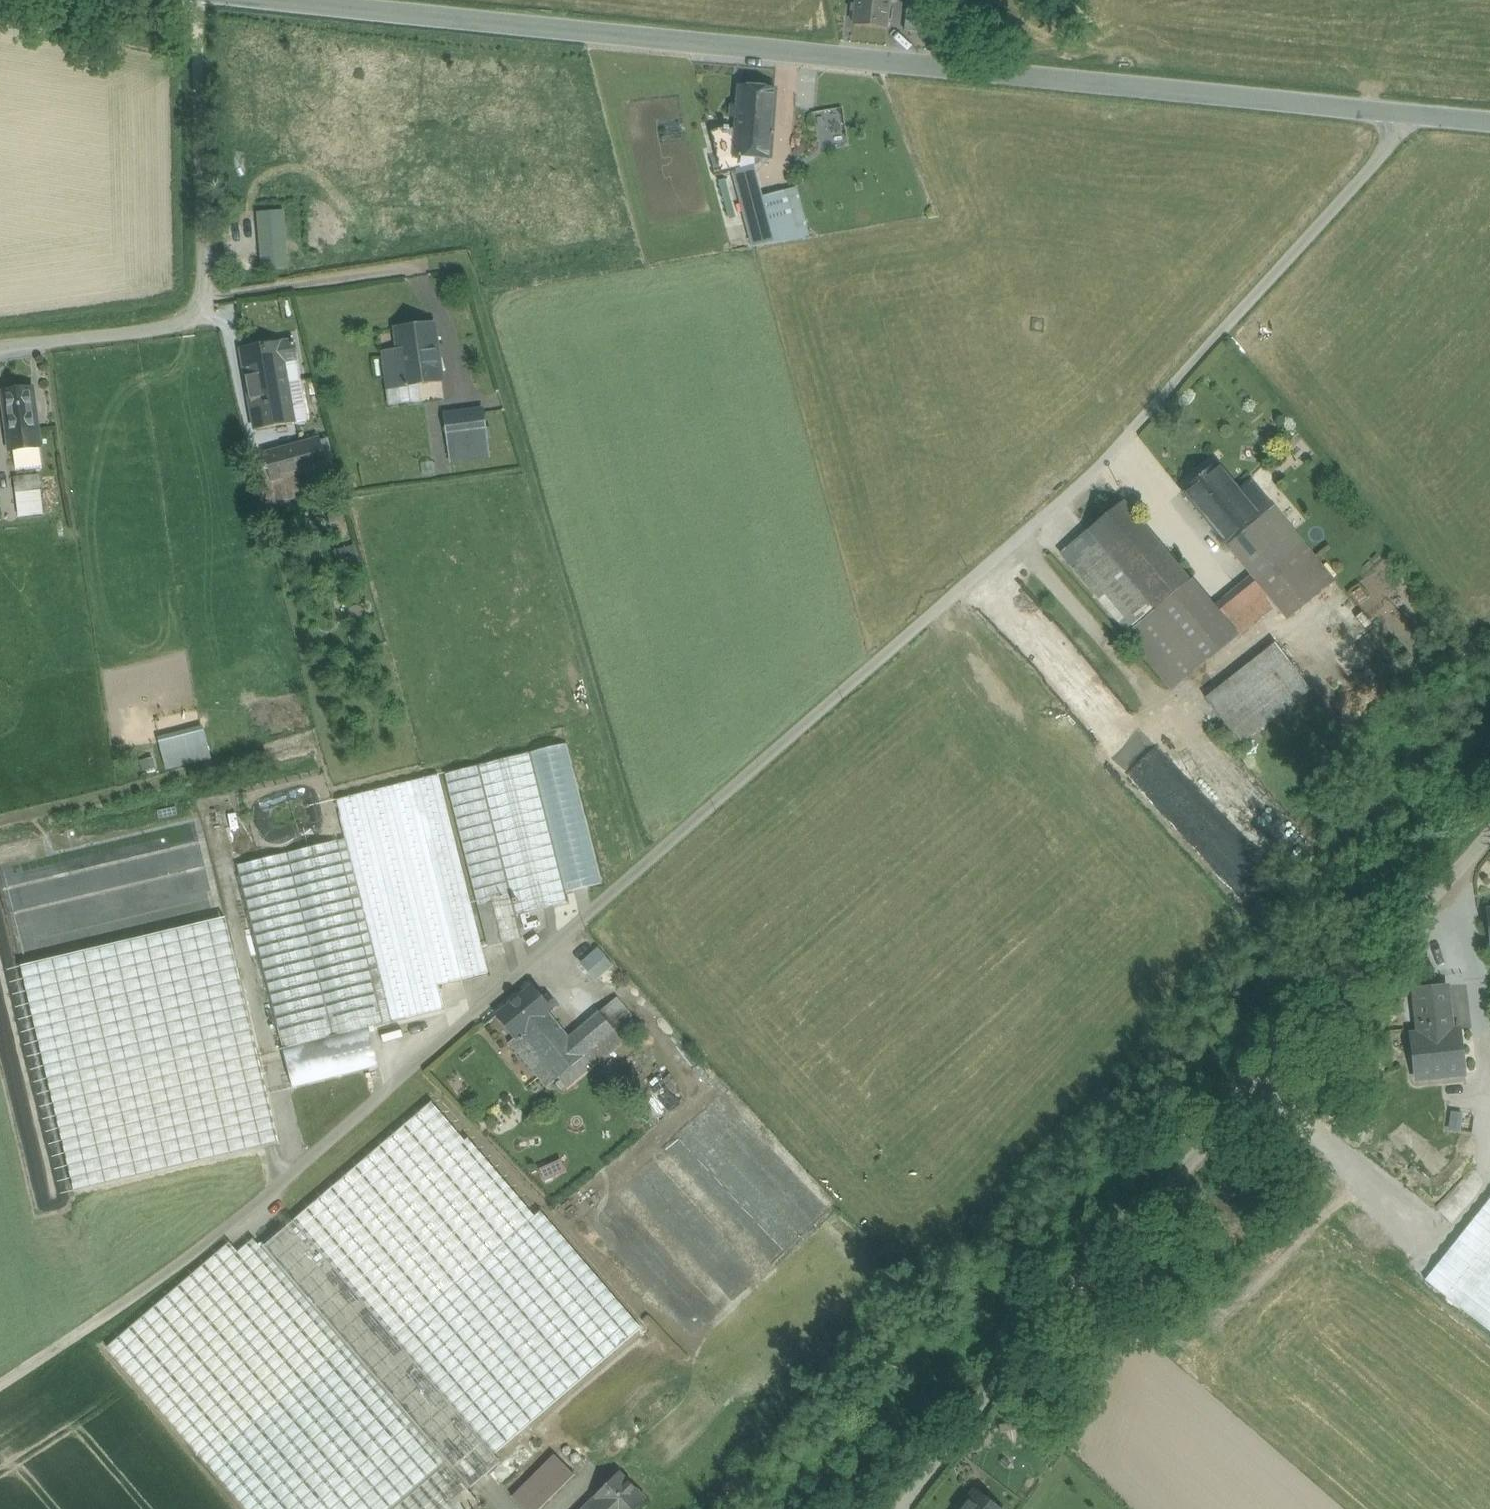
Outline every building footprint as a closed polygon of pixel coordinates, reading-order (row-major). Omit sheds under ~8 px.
[(854,26),(886,29),(889,0),(857,0),(854,26)] [(922,2),(908,0),(904,31),(928,34),(922,2)] [(775,90),(740,87),(739,106),(732,106),(731,118),(738,118),(737,130),(729,129),(730,127),(725,127),(724,129),(722,129),(733,171),(755,165),(756,133),(772,134),(775,90)] [(815,109),(817,143),(846,142),(843,107),(815,109)] [(722,129),(711,132),(722,174),(733,171),(722,129)] [(755,165),(733,171),(741,202),(763,196),(755,165)] [(763,196),(741,202),(753,247),(796,240),(784,191),(763,196)] [(272,216),(258,217),(260,238),(274,237),(272,216)] [(433,325),(396,329),(399,351),(382,353),(387,389),(404,387),(404,384),(440,380),(433,325)] [(292,341),(242,349),(256,431),(293,425),(282,363),(296,360),(292,341)] [(418,383),(420,398),(444,394),(442,380),(418,383)] [(32,388),(2,392),(10,452),(13,451),(16,471),(41,468),(39,448),(40,448),(37,428),(32,388)] [(436,428),(428,430),(435,467),(448,464),(438,404),(432,405),(436,428)] [(481,410),(457,413),(461,438),(484,435),(481,410)] [(457,413),(445,415),(448,440),(461,438),(457,413)] [(461,438),(448,440),(451,464),(487,459),(484,435),(461,438)] [(320,442),(276,452),(282,476),(326,464),(320,442)] [(282,476),(276,452),(263,456),(266,465),(262,466),(263,470),(267,469),(269,479),(282,476)] [(1216,461),(1181,491),(1205,520),(1240,490),(1238,488),(1216,461)] [(263,470),(262,466),(253,468),(263,509),(333,491),(326,464),(282,476),(269,479),(267,469),(263,470)] [(38,475),(13,478),(15,494),(40,491),(38,475)] [(1261,492),(1250,478),(1238,488),(1240,490),(1205,520),(1252,577),(1264,593),(1313,555),(1264,495),(1268,492),(1265,488),(1261,492)] [(40,491),(15,494),(18,518),(43,515),(40,491)] [(1132,494),(1122,501),(1134,515),(1143,507),(1132,494)] [(1134,515),(1122,501),(1087,531),(1153,610),(1178,590),(1188,581),(1134,515)] [(1153,610),(1087,531),(1060,553),(1143,651),(1169,630),(1153,610)] [(1313,555),(1264,593),(1267,596),(1286,620),(1334,581),(1313,555)] [(1281,871),(1006,566),(966,600),(1245,907),(1281,871)] [(1178,590),(1153,610),(1169,630),(1192,657),(1204,648),(1263,599),(1267,596),(1264,593),(1252,577),(1202,618),(1178,590)] [(1263,599),(1204,648),(1211,657),(1271,608),(1263,599)] [(1269,642),(1195,702),(1233,749),(1307,688),(1269,642)] [(1211,657),(1204,648),(1192,657),(1199,666),(1211,657)] [(199,734),(157,745),(163,768),(205,756),(199,734)] [(438,775),(481,947),(522,936),(517,916),(567,902),(563,891),(603,879),(565,742),(438,775)] [(152,755),(141,758),(145,773),(156,770),(152,755)] [(345,839),(391,1021),(443,1009),(437,985),(488,972),(481,947),(438,775),(336,801),(345,839)] [(345,839),(237,866),(282,1049),(363,1028),(391,1021),(345,839)] [(605,956),(588,972),(596,981),(613,965),(605,956)] [(533,985),(496,1016),(514,1038),(516,1040),(549,1013),(553,1010),(533,985)] [(1446,986),(1415,990),(1420,1034),(1451,1031),(1446,986)] [(20,1026),(29,1025),(24,992),(16,993),(20,1026)] [(617,997),(599,1012),(614,1030),(632,1016),(617,997)] [(549,1013),(516,1040),(514,1038),(510,1042),(528,1065),(536,1055),(556,1079),(558,1078),(567,1089),(601,1060),(592,1049),(614,1030),(599,1012),(568,1037),(549,1013)] [(363,1028),(282,1049),(291,1086),(372,1067),(363,1028)] [(614,1030),(592,1049),(601,1060),(623,1041),(614,1030)] [(1420,1034),(1412,1035),(1416,1079),(1464,1074),(1459,1030),(1451,1031),(1420,1034)] [(256,1032),(46,1080),(72,1196),(283,1148),(256,1032)] [(556,1079),(536,1055),(528,1065),(546,1087),(556,1079)] [(393,1337),(536,1215),(471,1139),(466,1144),(430,1102),(294,1221),(393,1337)] [(1455,1131),(1472,1132),(1473,1111),(1456,1111),(1455,1131)] [(542,1179),(565,1171),(560,1158),(537,1166),(542,1179)] [(1425,1280),(1489,1332),(1489,1199),(1425,1280)] [(536,1215),(393,1337),(494,1455),(641,1329),(540,1211),(536,1215)] [(393,1337),(294,1221),(261,1249),(445,1463),(468,1490),(501,1463),(494,1455),(393,1337)] [(253,1239),(237,1252),(229,1243),(107,1347),(246,1508),(392,1508),(445,1463),(261,1249),(253,1239)] [(525,1445),(490,1475),(499,1486),(534,1456),(525,1445)] [(512,1498),(524,1508),(540,1508),(574,1475),(555,1455),(512,1498)] [(392,1508),(471,1508),(479,1503),(468,1490),(445,1463),(392,1508)] [(594,1497),(606,1508),(637,1508),(646,1500),(619,1472),(594,1497)] [(976,1492),(963,1508),(999,1508),(976,1492)] [(583,1508),(606,1508),(594,1497),(583,1508)]
